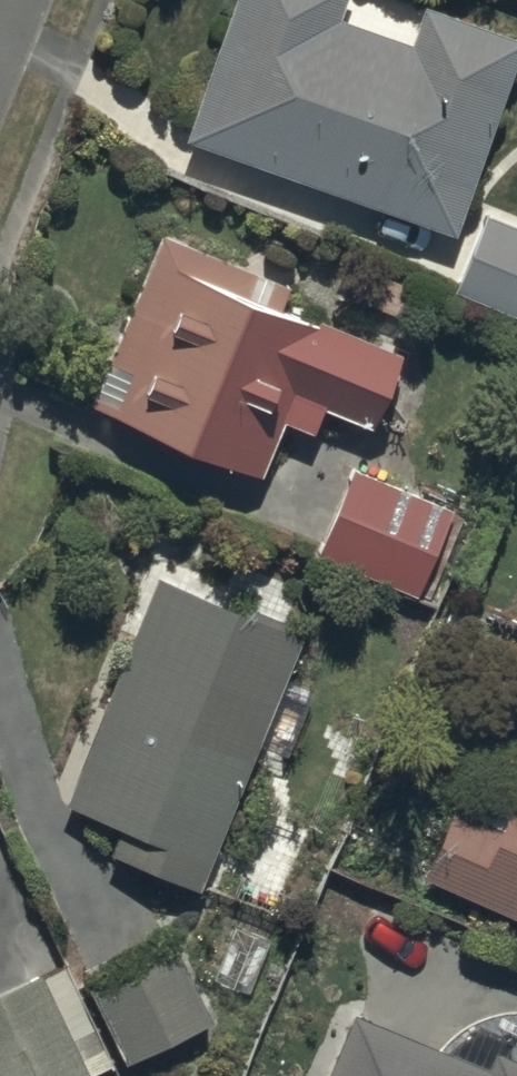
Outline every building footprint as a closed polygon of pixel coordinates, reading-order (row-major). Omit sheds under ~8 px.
[(457,241),(516,70),(516,43),(426,11),(413,48),(342,24),(350,0),(238,0),(186,145),(457,241)] [(516,321),(516,232),(488,220),(457,297),(516,321)] [(91,412),(264,482),(286,428),(316,440),(326,415),(373,434),(404,360),(285,312),(293,293),(162,239),(91,412)] [(419,599),(455,515),(354,473),(319,557),(419,599)] [(112,861),(204,897),(305,638),(159,581),(70,810),(124,830),(112,861)] [(516,925),(516,804),(503,835),(455,814),(424,885),(516,925)] [(85,980),(127,1070),(214,1029),(172,940),(85,980)] [(115,1073),(67,970),(0,1001),(0,1075),(109,1075),(115,1073)] [(498,1058),(491,1075),(358,1020),(334,1075),(516,1075),(516,1066),(498,1058)]
